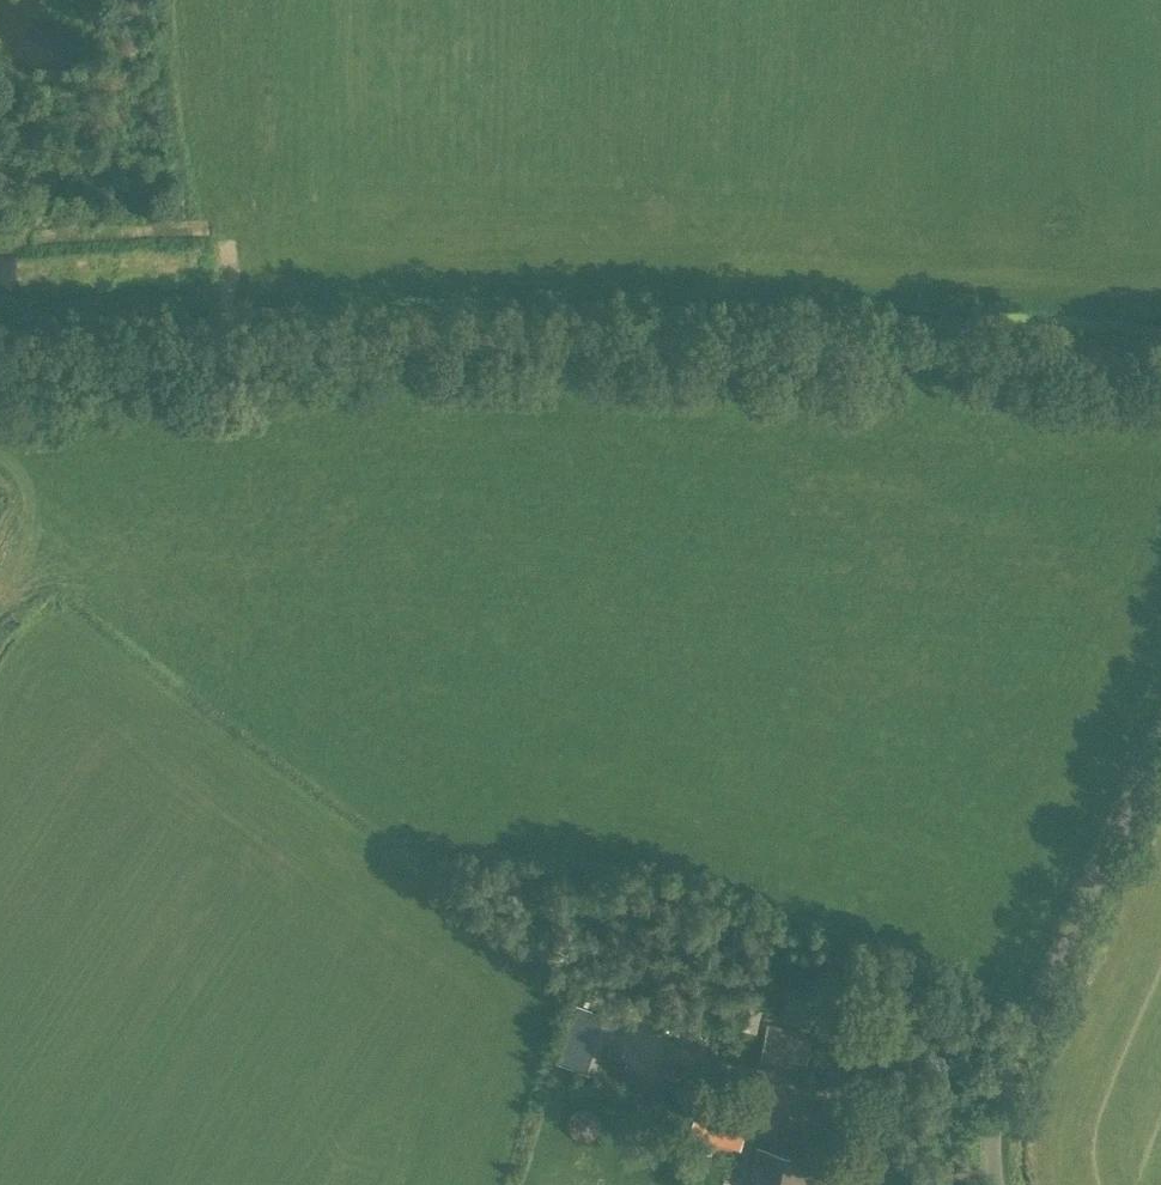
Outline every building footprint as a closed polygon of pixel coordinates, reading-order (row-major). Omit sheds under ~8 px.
[(590,1070),(608,1011),(577,1002),(559,1061),(590,1070)] [(771,1021),(763,1059),(807,1069),(815,1031),(771,1021)] [(741,1150),(751,1101),(700,1086),(688,1137),(741,1150)] [(811,1157),(757,1146),(750,1184),(806,1184),(811,1157)]
